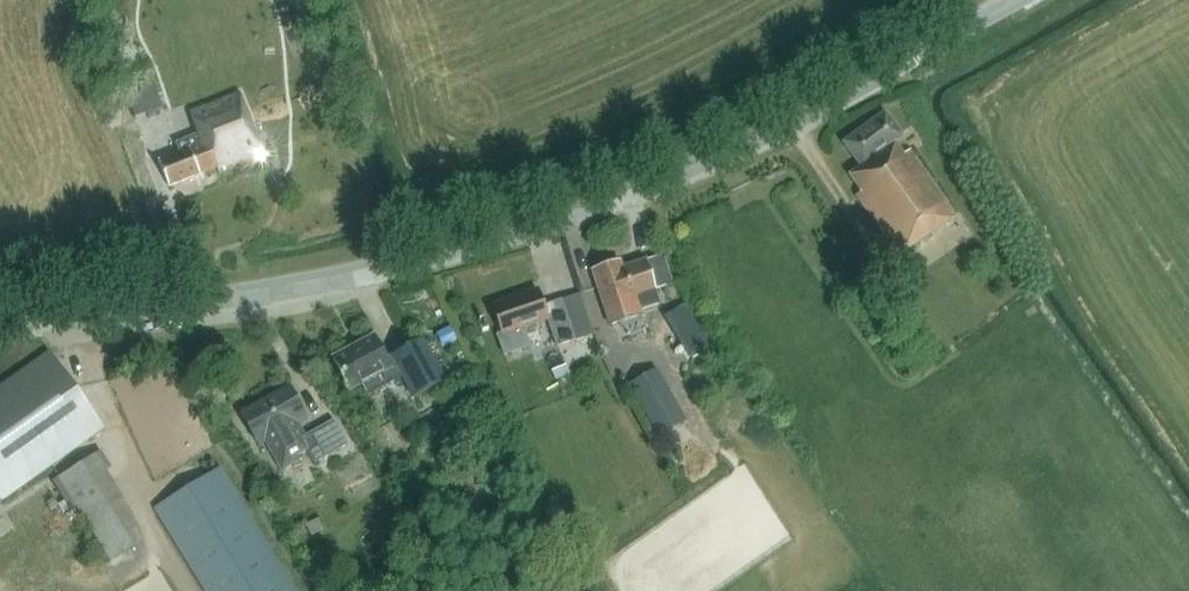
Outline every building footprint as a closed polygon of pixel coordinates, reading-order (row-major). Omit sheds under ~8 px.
[(160,108),(153,86),(125,95),(133,117),(160,108)] [(219,174),(264,156),(239,94),(191,113),(199,134),(176,143),(179,152),(158,160),(168,186),(217,167),(219,174)] [(899,256),(955,216),(909,151),(903,155),(895,143),(903,137),(885,112),(843,143),(860,167),(849,175),(861,191),(856,195),(899,256)] [(592,271),(610,325),(642,314),(640,310),(660,303),(655,290),(672,284),(662,255),(646,260),(622,268),(620,261),(592,271)] [(556,347),(575,340),(561,300),(543,306),(538,289),(492,305),(502,333),(497,335),(504,354),(530,346),(523,328),(547,319),(556,347)] [(700,330),(679,342),(691,362),(712,349),(700,330)] [(411,399),(445,380),(422,339),(384,359),(373,337),(334,359),(350,389),(361,383),(368,395),(399,377),(411,399)] [(104,429),(51,350),(0,386),(0,503),(104,429)] [(687,421),(657,369),(629,385),(659,437),(687,421)] [(295,425),(307,418),(289,386),(240,414),(258,446),(265,442),(281,471),(299,460),(297,456),(306,450),(314,464),(347,445),(333,420),(303,437),(295,425)] [(99,449),(49,481),(68,511),(74,508),(108,563),(141,541),(128,508),(105,471),(110,467),(99,449)] [(219,468),(155,507),(206,590),(294,590),(219,468)]
